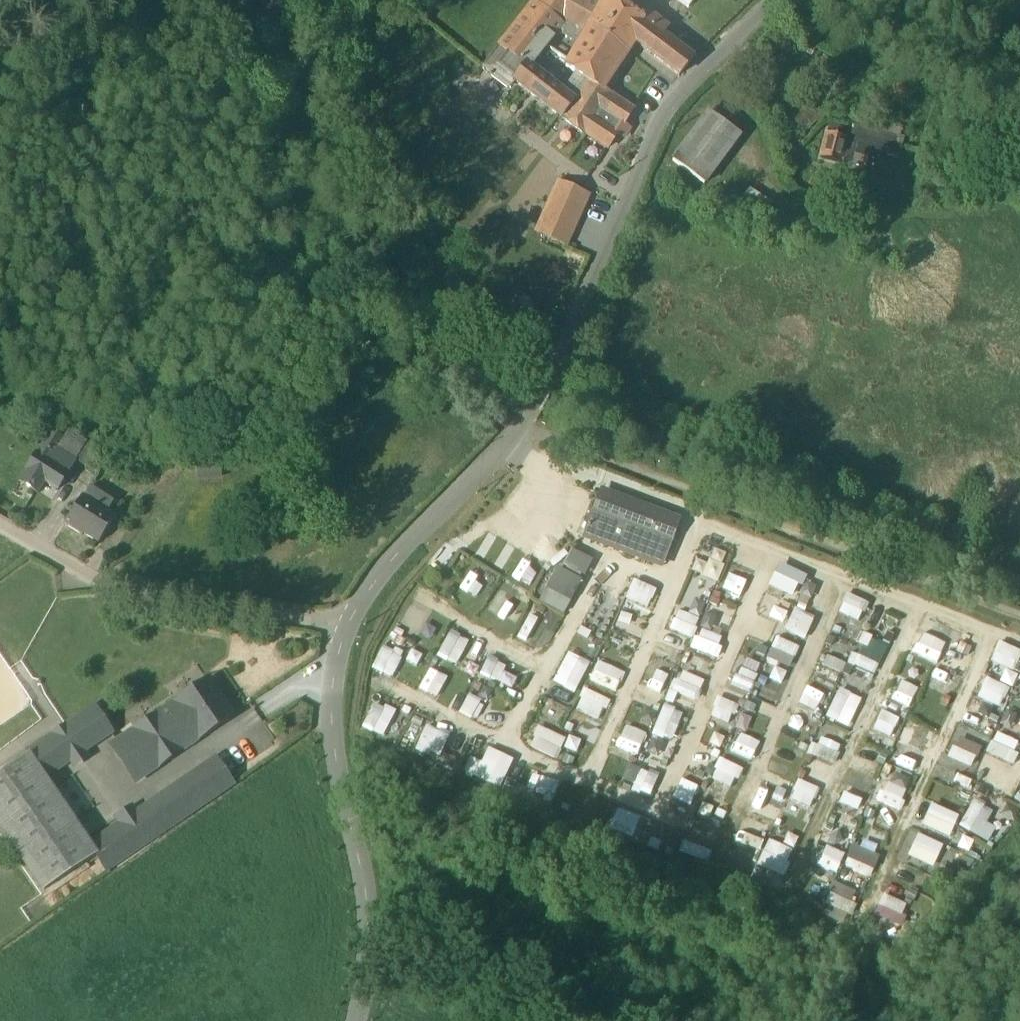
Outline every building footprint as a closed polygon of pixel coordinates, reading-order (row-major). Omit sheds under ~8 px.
[(603,0),(536,0),(533,4),(556,21),(555,22),(581,38),(588,27),(603,0)] [(635,43),(679,77),(692,60),(660,36),(642,22),(643,20),(642,19),(612,0),(603,0),(588,27),(628,53),(635,43)] [(688,9),(694,0),(676,0),(688,9)] [(527,65),(530,67),(553,38),(547,33),(555,22),(556,21),(533,4),(499,48),(525,67),(527,65)] [(647,13),(642,19),(643,20),(642,22),(660,36),(666,28),(647,13)] [(633,110),(612,96),(604,90),(603,92),(566,67),(581,40),(581,38),(555,22),(547,33),(553,38),(530,67),(575,102),(562,119),(584,137),(585,135),(607,150),(617,134),(624,138),(629,131),(622,126),(633,110)] [(566,67),(603,92),(604,90),(628,53),(588,27),(581,38),(581,40),(566,67)] [(483,68),(509,88),(514,82),(513,81),(525,67),(499,48),(485,65),(483,68)] [(514,82),(562,119),(575,102),(530,67),(527,65),(525,67),(513,81),(514,82)] [(810,102),(792,118),(805,133),(824,117),(810,102)] [(674,159),(705,185),(743,138),(740,136),(712,113),(674,159)] [(844,154),(882,161),(884,155),(900,158),(904,137),(901,136),(902,129),(849,119),(847,128),(826,124),(824,135),(847,140),(844,154)] [(824,135),(819,158),(842,163),(844,154),(847,140),(824,135)] [(588,195),(557,181),(534,233),(565,247),(588,195)] [(773,203),(749,188),(736,208),(761,223),(773,203)] [(37,452),(49,460),(57,447),(63,439),(51,430),(37,452)] [(63,439),(57,447),(75,459),(86,441),(69,430),(63,439)] [(76,460),(86,466),(103,439),(91,433),(86,441),(75,459),(76,460)] [(114,444),(103,439),(86,466),(97,473),(114,444)] [(49,460),(68,472),(76,460),(75,459),(57,447),(49,460)] [(19,480),(38,492),(45,482),(57,490),(68,472),(49,460),(37,452),(19,480)] [(222,464),(195,466),(197,482),(223,480),(222,464)] [(88,485),(82,495),(106,510),(112,500),(88,485)] [(115,516),(106,510),(82,495),(65,522),(66,523),(65,524),(82,535),(83,534),(98,543),(115,516)] [(652,558),(664,563),(681,519),(641,504),(639,510),(599,495),(583,537),(651,563),(652,558)] [(569,545),(542,600),(569,613),(595,558),(569,545)] [(795,601),(803,585),(777,572),(769,588),(795,601)] [(479,595),(484,578),(466,573),(461,589),(479,595)] [(739,573),(729,596),(739,600),(748,578),(739,573)] [(635,578),(626,599),(649,608),(658,587),(635,578)] [(840,610),(861,620),(869,601),(848,591),(840,610)] [(518,622),(525,606),(495,594),(488,610),(518,622)] [(693,636),(701,617),(678,607),(671,626),(693,636)] [(786,628),(807,637),(816,617),(795,607),(786,628)] [(526,612),(520,638),(535,642),(541,616),(526,612)] [(715,655),(724,637),(704,627),(695,646),(715,655)] [(459,663),(471,638),(451,628),(438,653),(459,663)] [(609,643),(623,649),(628,637),(613,631),(609,643)] [(910,652),(938,663),(946,642),(919,631),(910,652)] [(864,632),(851,663),(876,673),(889,642),(864,632)] [(767,655),(791,666),(801,646),(777,634),(767,655)] [(1019,660),(1019,648),(1000,640),(992,660),(1016,670),(1019,660)] [(615,665),(622,652),(608,644),(601,658),(615,665)] [(398,674),(401,649),(382,646),(378,671),(398,674)] [(554,681),(576,692),(592,661),(570,650),(554,681)] [(655,652),(646,674),(666,682),(675,660),(655,652)] [(490,656),(482,672),(500,681),(508,665),(490,656)] [(734,684),(751,690),(761,662),(744,656),(734,684)] [(589,677),(616,691),(626,672),(599,658),(589,677)] [(419,687),(437,696),(449,675),(431,665),(419,687)] [(783,682),(787,669),(774,665),(770,678),(783,682)] [(935,666),(927,682),(945,691),(953,675),(935,666)] [(682,668),(673,690),(697,700),(706,678),(682,668)] [(977,696),(1001,706),(1010,686),(986,676),(977,696)] [(777,700),(782,683),(767,678),(761,694),(777,700)] [(190,722),(200,737),(230,716),(208,683),(178,703),(178,704),(190,722)] [(827,717),(851,726),(863,696),(839,687),(827,717)] [(800,703),(814,710),(821,697),(807,689),(800,703)] [(731,722),(738,702),(719,696),(712,716),(731,722)] [(672,741),(686,711),(666,702),(652,731),(672,741)] [(115,747),(135,778),(177,749),(169,737),(190,722),(178,704),(115,747)] [(873,727),(892,736),(901,718),(882,708),(873,727)] [(29,754),(0,774),(0,826),(44,892),(54,885),(96,856),(105,869),(231,784),(216,762),(91,846),(44,776),(71,758),(81,751),(110,731),(95,709),(66,729),(56,736),(29,754)] [(417,746),(441,756),(452,732),(428,722),(417,746)] [(639,754),(648,732),(626,723),(617,745),(639,754)] [(558,758),(567,737),(540,724),(530,745),(558,758)] [(895,762),(913,771),(929,738),(911,729),(895,762)] [(752,759),(761,740),(740,731),(732,750),(752,759)] [(987,753),(1013,763),(1019,746),(1019,740),(996,731),(987,753)] [(571,733),(565,746),(577,752),(583,739),(571,733)] [(958,737),(950,758),(975,766),(982,745),(958,737)] [(838,761),(841,743),(812,738),(809,756),(838,761)] [(464,770),(501,787),(515,757),(489,746),(482,761),(471,755),(464,770)] [(732,784),(740,767),(721,758),(713,775),(732,784)] [(633,788),(652,795),(660,773),(641,766),(633,788)] [(551,799),(559,782),(541,774),(534,791),(551,799)] [(676,796),(686,798),(691,779),(681,776),(676,796)] [(799,778),(790,800),(811,808),(820,786),(799,778)] [(846,781),(839,802),(860,808),(867,788),(846,781)] [(903,808),(907,786),(884,782),(880,803),(903,808)] [(561,806),(576,812),(582,798),(567,792),(561,806)] [(692,801),(672,794),(664,820),(683,826),(692,801)] [(988,842),(998,828),(988,821),(995,810),(977,798),(960,822),(988,842)] [(950,836),(961,814),(932,801),(922,823),(950,836)] [(622,812),(614,828),(631,836),(639,820),(622,812)] [(688,826),(682,852),(708,859),(712,846),(703,843),(706,831),(688,826)] [(909,854),(935,866),(945,843),(919,832),(909,854)] [(784,875),(796,849),(771,837),(759,863),(784,875)] [(857,838),(846,863),(871,874),(882,849),(857,838)] [(818,863),(836,871),(845,852),(828,844),(818,863)] [(846,922),(858,889),(835,881),(824,914),(846,922)] [(900,924),(910,904),(888,893),(878,914),(900,924)]
